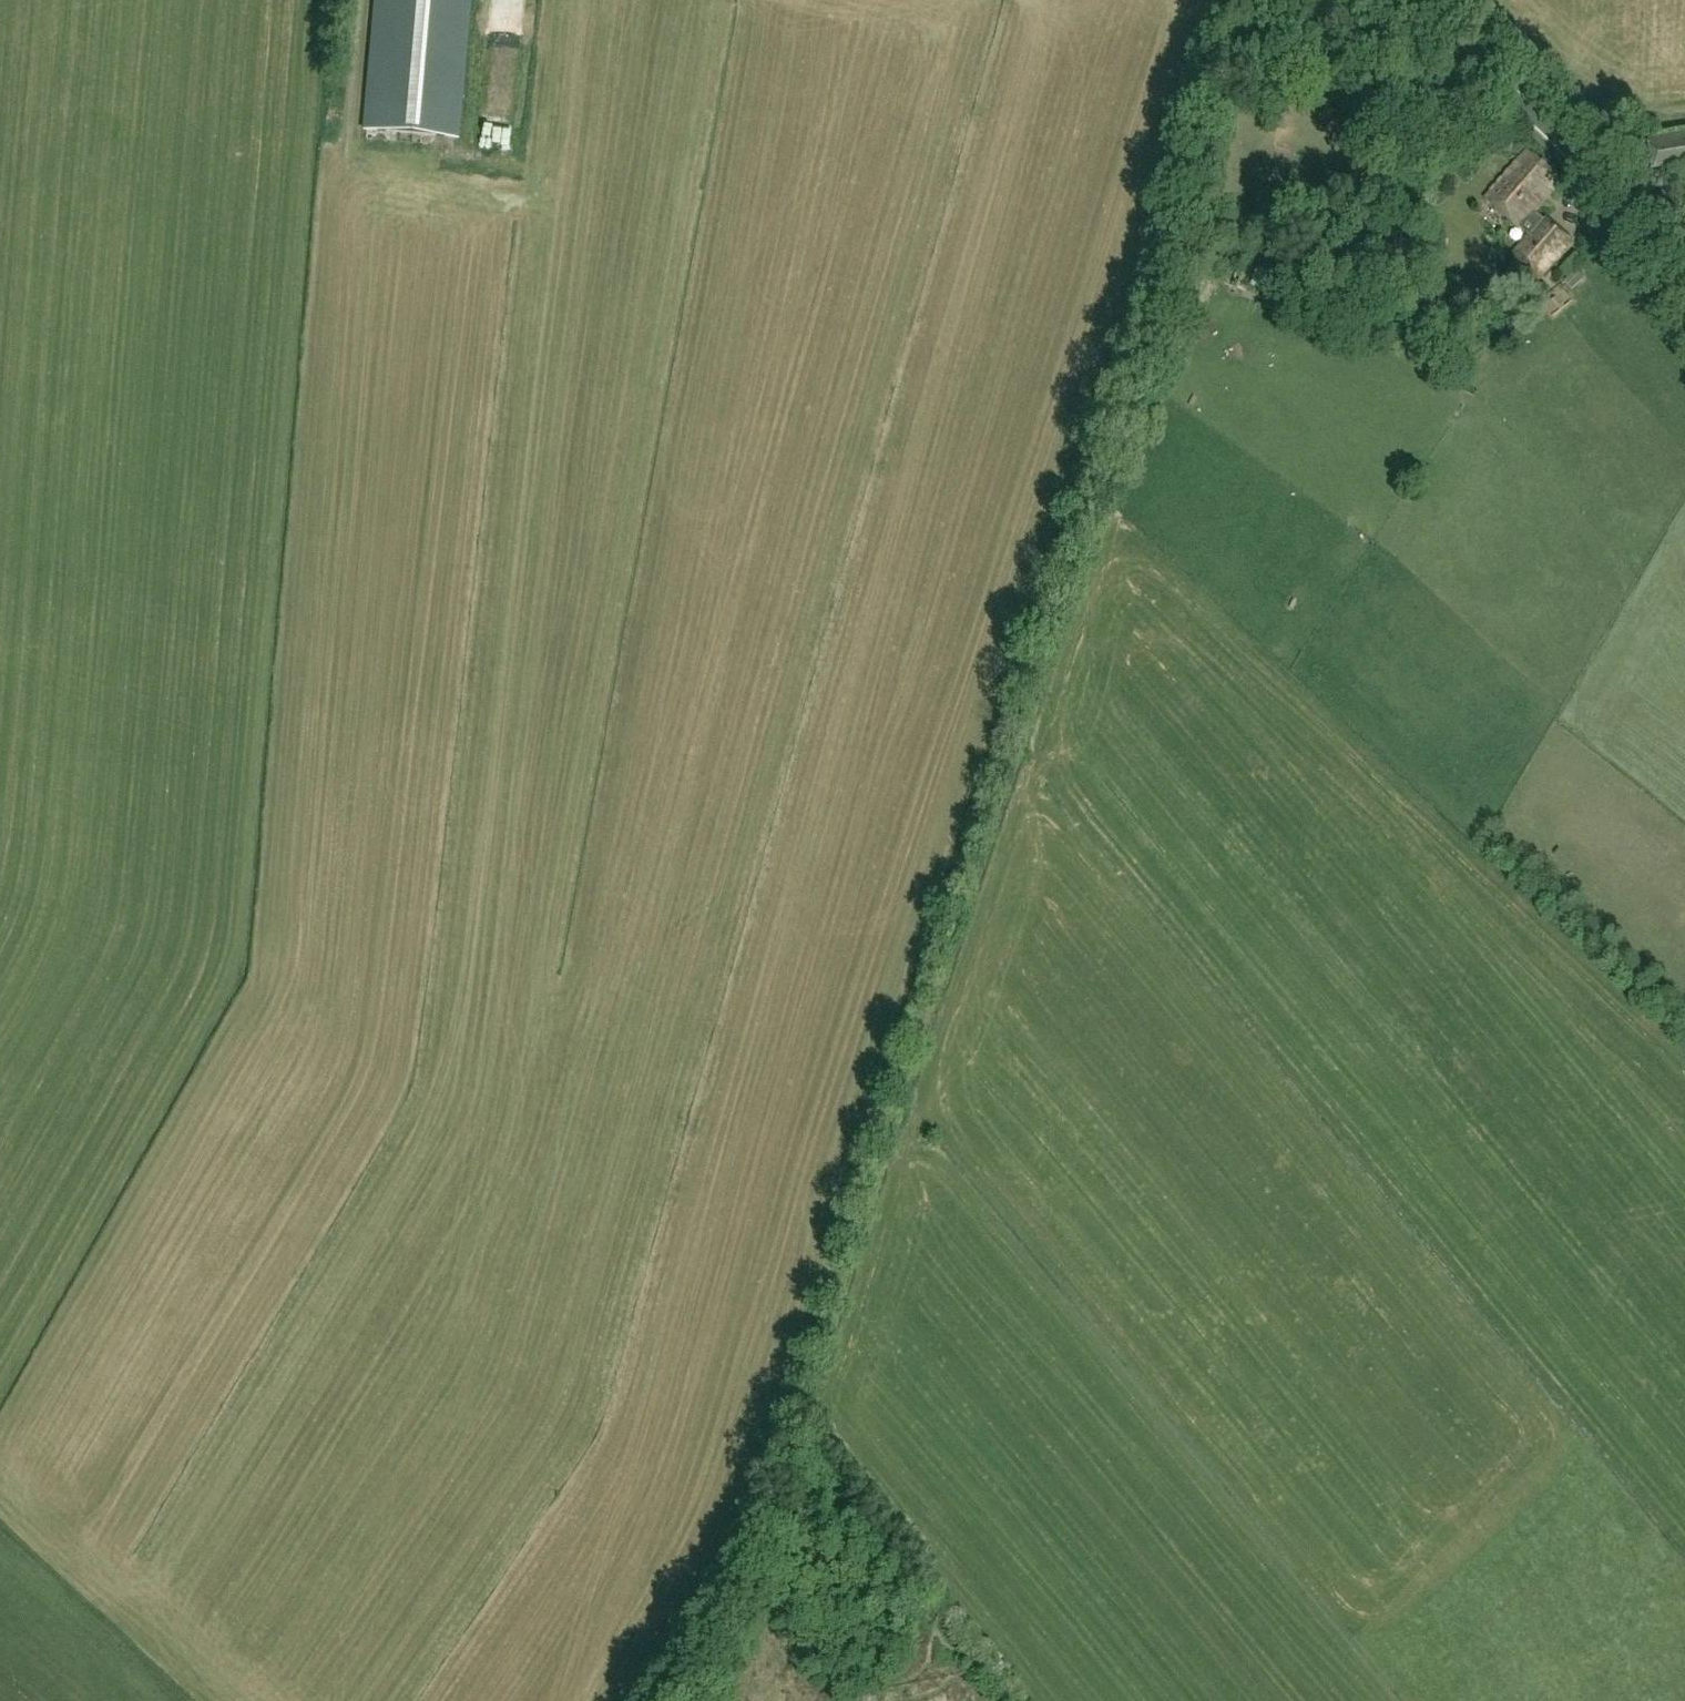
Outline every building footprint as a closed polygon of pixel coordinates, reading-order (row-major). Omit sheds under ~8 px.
[(466,53),(471,0),(377,0),(373,46),(466,53)] [(466,53),(373,46),(366,131),(459,138),(466,53)] [(1653,141),(1657,170),(1684,166),(1684,167),(1684,137),(1653,141)] [(1544,219),(1535,212),(1561,181),(1528,152),(1486,200),(1527,236),(1509,258),(1539,283),(1575,241),(1546,216),(1544,219)] [(1320,219),(1325,208),(1314,203),(1309,215),(1320,219)]
